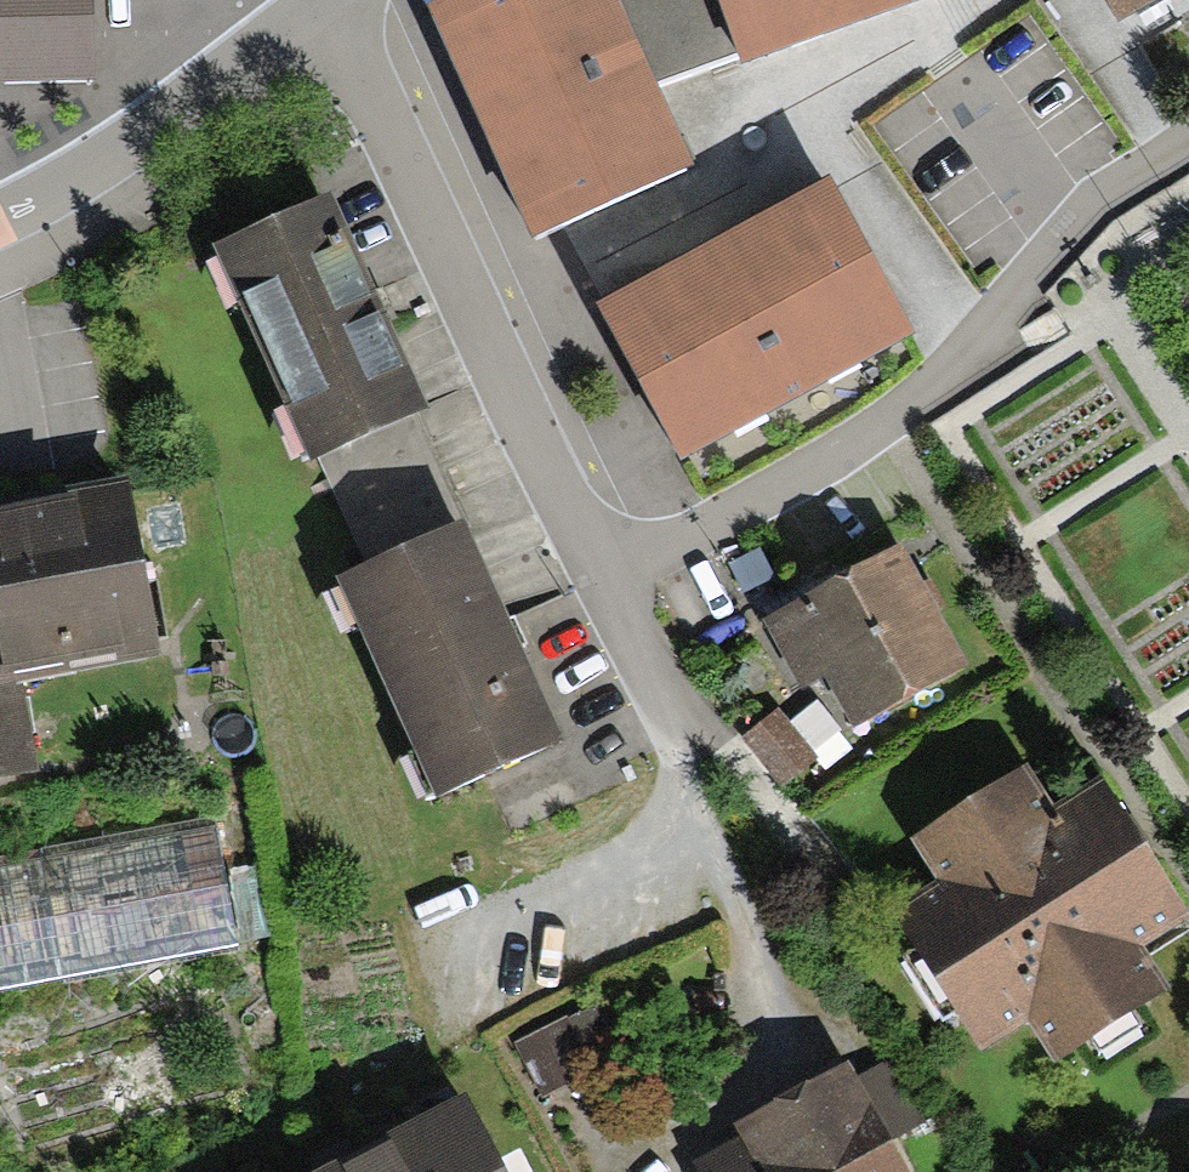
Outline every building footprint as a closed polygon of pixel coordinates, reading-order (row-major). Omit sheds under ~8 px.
[(92,0),(0,0),(0,76),(45,76),(92,43),(92,0)] [(424,4),(457,75),(531,236),(691,162),(657,88),(616,0),(433,0),(424,4)] [(738,60),(717,0),(616,0),(657,88),(738,60)] [(738,60),(815,32),(907,0),(717,0),(738,60)] [(1117,19),(1152,0),(1107,0),(1117,19)] [(910,335),(828,181),(704,246),(600,301),(682,456),(910,335)] [(333,188),(213,243),(314,459),(316,458),(339,509),(440,464),(417,413),(433,406),(386,305),(333,188)] [(439,792),(567,735),(517,624),(468,516),(464,518),(440,464),(339,509),(363,563),(340,573),(439,792)] [(127,471),(0,495),(0,777),(42,770),(25,675),(160,650),(127,471)] [(924,599),(894,545),(758,619),(796,688),(824,673),(851,723),(959,664),(924,599)] [(740,740),(778,784),(813,755),(776,711),(740,740)] [(936,879),(890,907),(975,1046),(1025,1015),(1051,1058),(1173,983),(1146,939),(1187,914),(1137,833),(1099,771),(1050,800),(1027,763),(909,835),(936,879)] [(0,869),(0,987),(231,942),(209,829),(0,869)] [(517,1045),(541,1094),(626,1052),(602,1003),(517,1045)] [(843,1064),(731,1127),(737,1137),(687,1165),(691,1171),(904,1171),(843,1064)] [(458,1106),(327,1171),(493,1171),(458,1106)]
